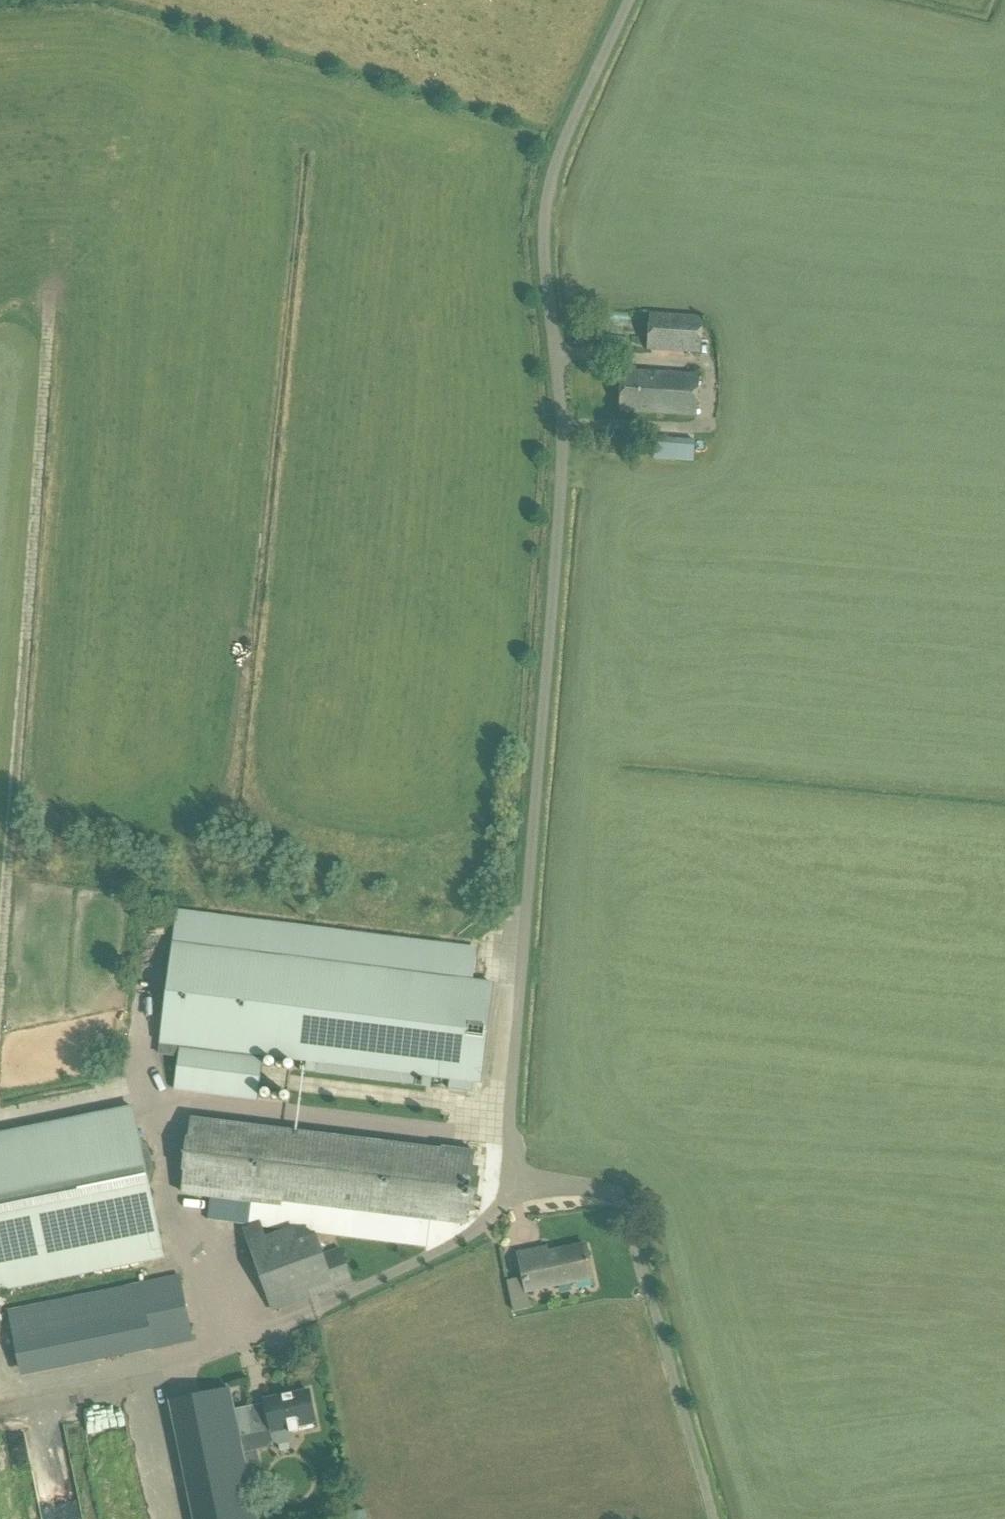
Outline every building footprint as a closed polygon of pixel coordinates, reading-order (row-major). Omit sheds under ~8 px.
[(780,8),(800,10),(801,0),(780,0),(780,8)] [(702,354),(704,317),(650,315),(649,350),(702,354)] [(621,412),(697,417),(699,377),(624,372),(621,412)] [(690,469),(743,468),(743,445),(689,446),(690,469)] [(639,452),(639,462),(686,464),(686,454),(639,452)] [(176,914),(173,943),(159,1054),(179,1056),(175,1090),(256,1100),(262,1054),(299,1060),(300,1070),(430,1086),(432,1076),(450,1078),(448,1088),(473,1091),(474,1080),(480,1082),(493,983),(468,980),(472,948),(176,914)] [(424,1120),(446,1123),(443,1148),(441,1148),(440,1152),(191,1122),(182,1194),(281,1206),(282,1201),(466,1224),(475,1152),(471,1151),(478,1099),(428,1092),(424,1120)] [(132,1109),(0,1136),(0,1290),(163,1256),(148,1184),(150,1178),(152,1173),(152,1167),(151,1161),(150,1155),(147,1150),(143,1145),(139,1141),(132,1109)] [(304,1208),(286,1205),(274,1209),(274,1208),(241,1220),(274,1311),(352,1283),(340,1249),(321,1256),(304,1208)] [(539,1250),(521,1254),(529,1292),(595,1278),(588,1245),(540,1255),(539,1250)] [(181,1275),(143,1283),(126,1286),(8,1310),(22,1377),(195,1342),(181,1275)] [(291,1434),(315,1428),(313,1423),(316,1422),(309,1391),(266,1401),(267,1405),(236,1411),(231,1391),(171,1404),(197,1518),(259,1518),(241,1436),(272,1429),(275,1443),(278,1445),(288,1443),(292,1438),(291,1434)] [(118,1415),(85,1423),(106,1518),(141,1518),(118,1415)] [(366,1511),(329,1518),(367,1518),(366,1511)]
